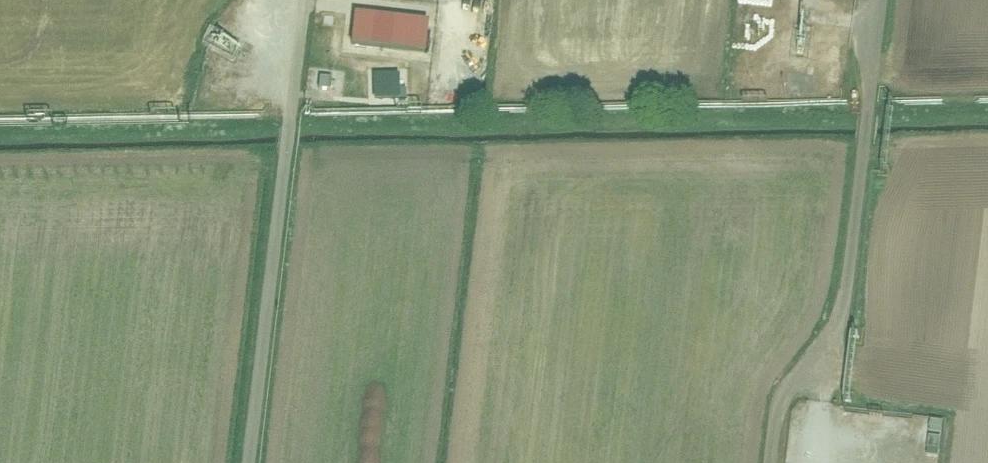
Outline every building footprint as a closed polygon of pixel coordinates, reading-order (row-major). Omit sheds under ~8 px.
[(418,13),(344,7),(341,46),(415,52),(418,13)]
